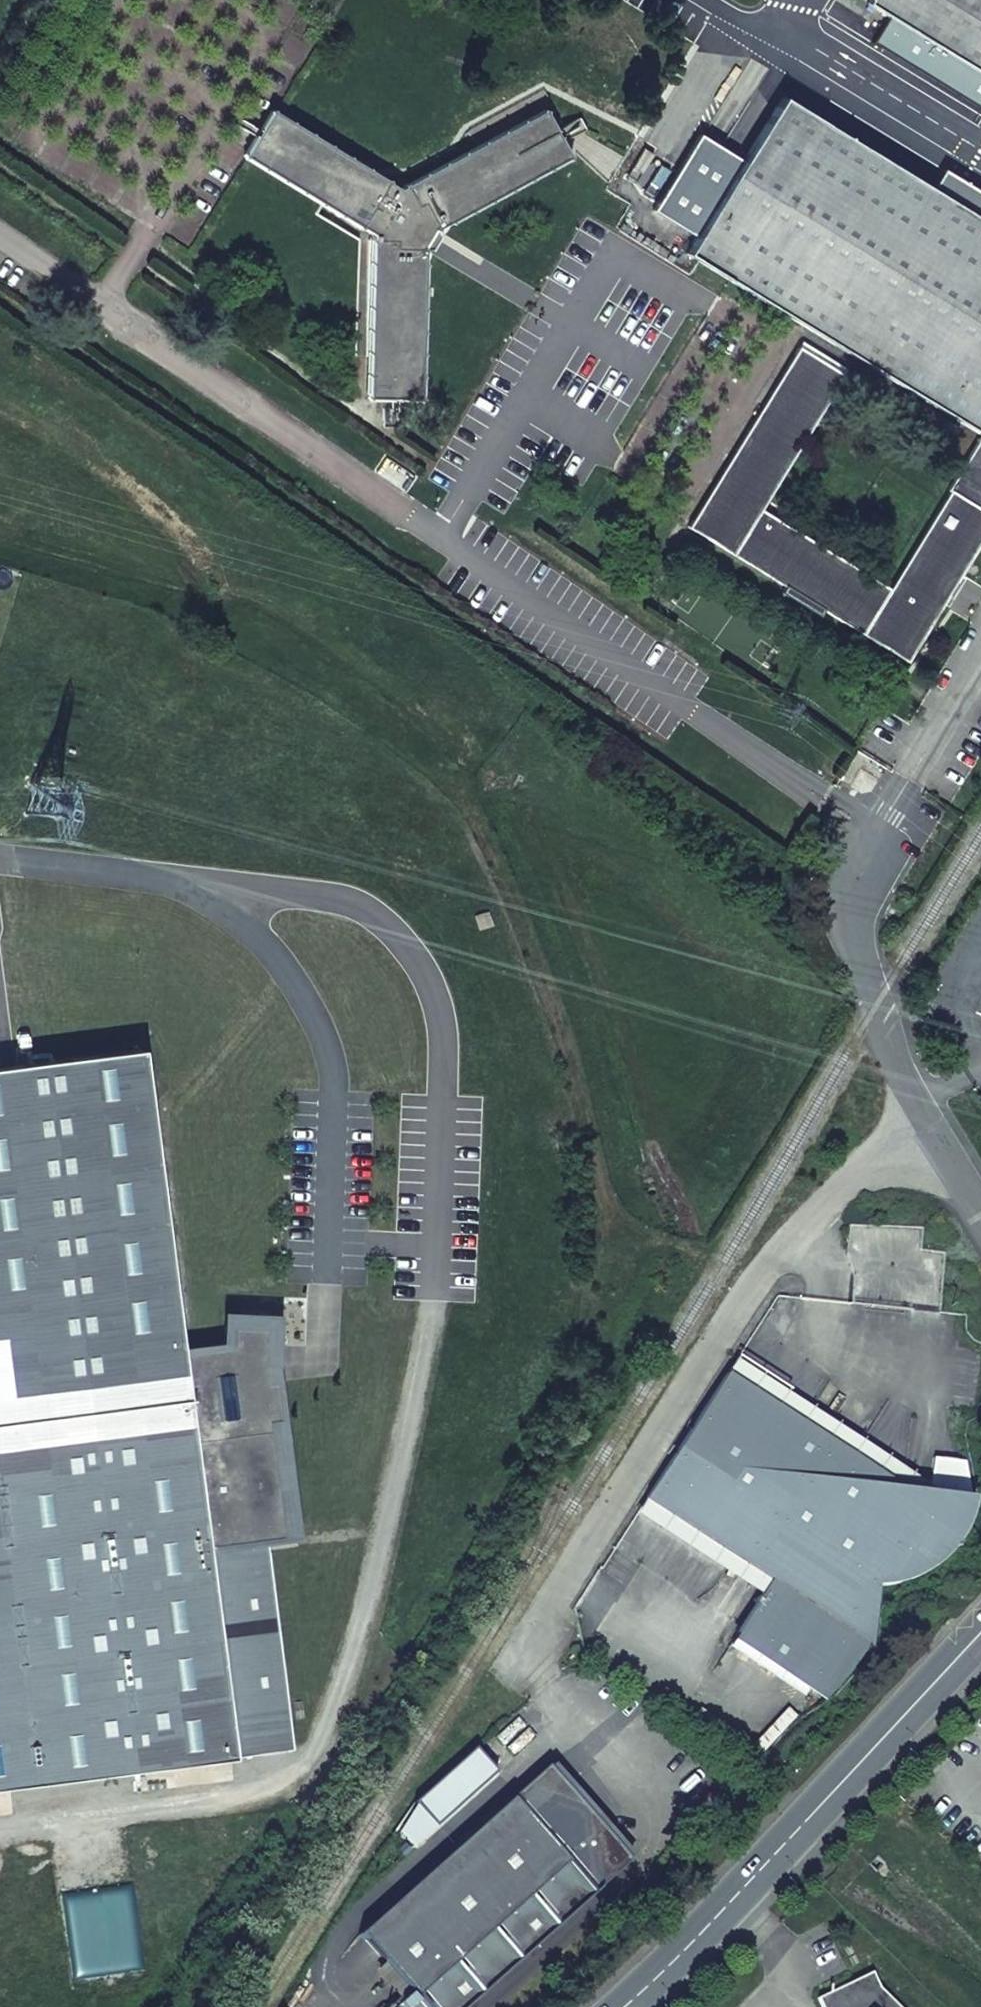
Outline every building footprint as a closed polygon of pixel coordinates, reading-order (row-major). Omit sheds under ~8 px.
[(868,4),(889,16),(873,42),(980,109),(980,0),(871,0),(868,4)] [(975,217),(980,208),(980,192),(944,169),(931,190),(783,98),(688,253),(980,434),(980,220),(975,217)] [(281,111),(254,155),(380,233),(376,397),(428,397),(432,247),(444,228),(578,156),(552,110),(408,190),(281,111)] [(973,451),(950,491),(952,492),(891,590),(761,510),(842,375),(800,349),(691,527),(783,584),(787,576),(807,589),(803,596),(822,608),(907,660),(980,539),(980,455),(973,451)] [(787,576),(783,584),(779,590),(799,602),(803,596),(807,589),(787,576)] [(818,614),(822,608),(803,596),(799,602),(818,614)] [(171,1283),(140,1048),(0,1066),(0,1784),(255,1751),(256,1714),(286,1714),(264,1536),(281,1534),(270,1425),(261,1426),(260,1420),(278,1418),(273,1380),(229,1355),(207,1358),(205,1347),(179,1350),(171,1283)] [(724,1376),(644,1501),(769,1582),(737,1633),(832,1695),(850,1674),(868,1646),(872,1648),(881,1588),(895,1587),(906,1585),(915,1582),(924,1578),(933,1571),(942,1562),(952,1550),(959,1541),(963,1533),(966,1526),(975,1499),(978,1459),(944,1455),(940,1495),(875,1488),(876,1473),(724,1376)] [(356,1936),(424,2006),(471,2006),(626,1860),(536,1765),(356,1936)] [(878,1988),(870,1973),(816,1999),(820,2006),(897,2006),(878,1988)]
